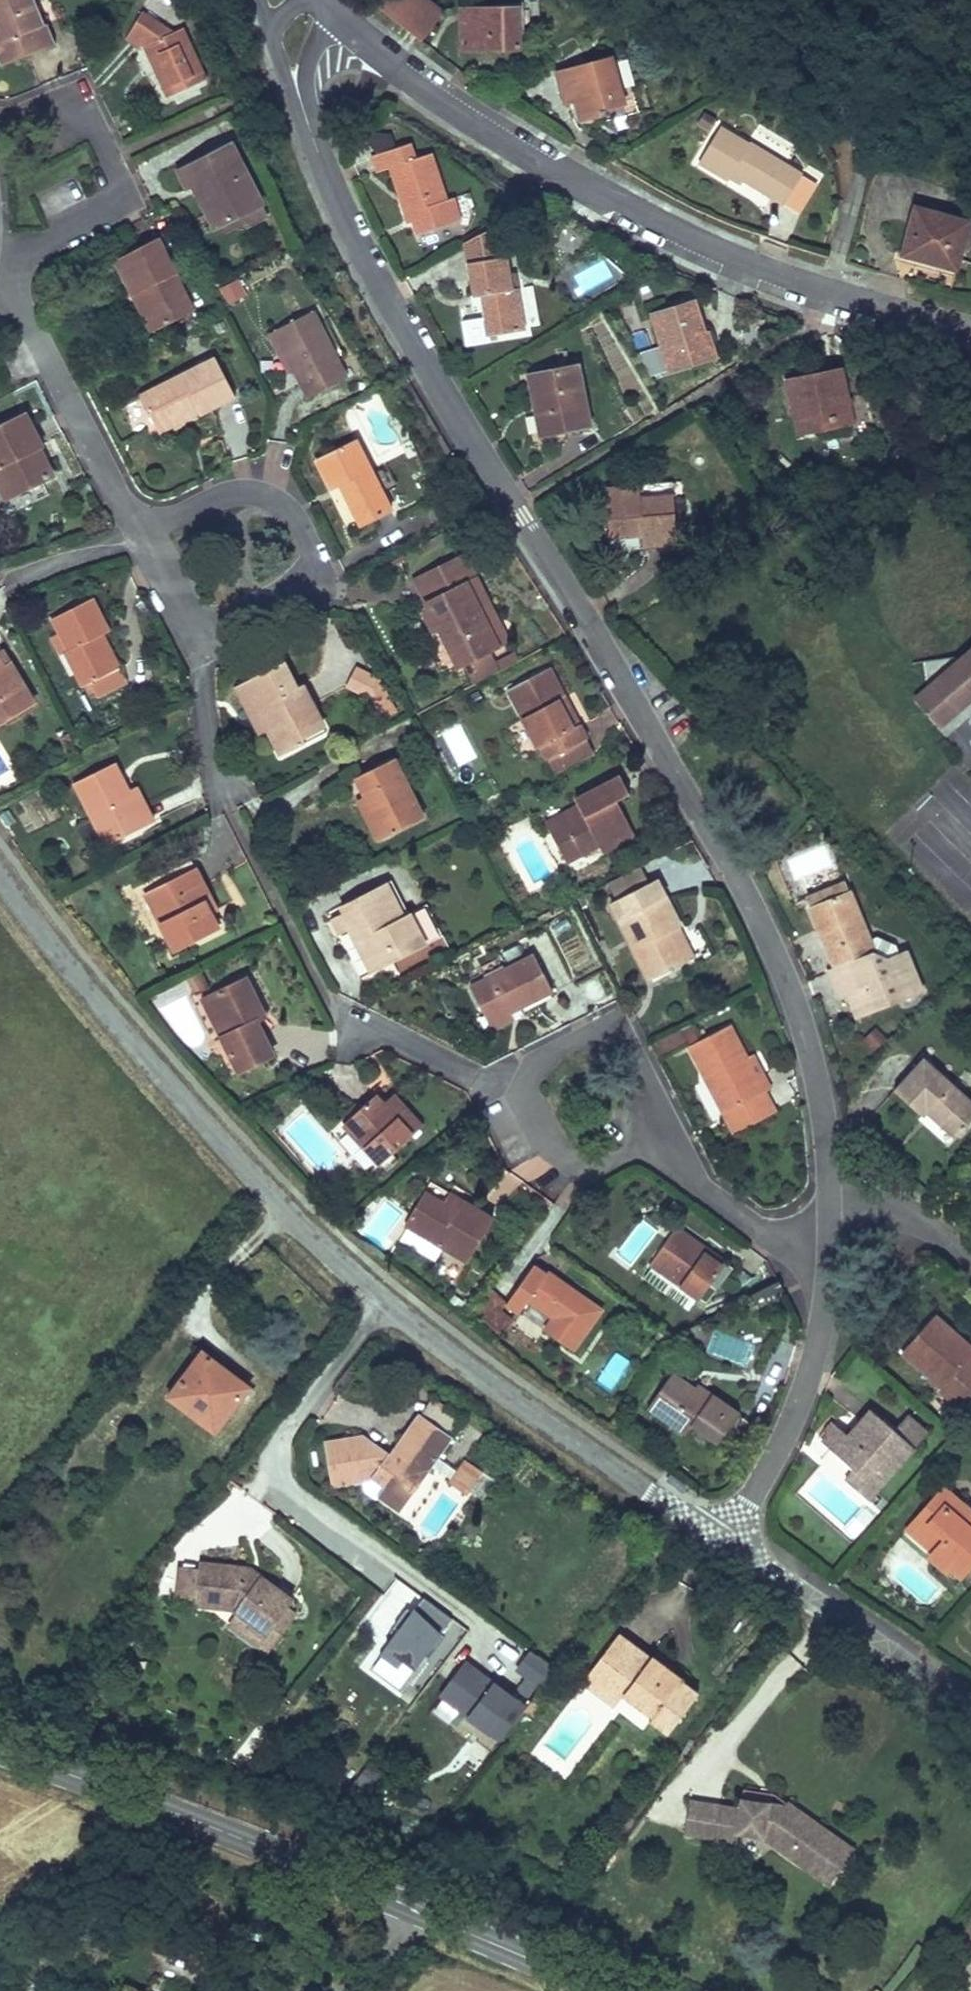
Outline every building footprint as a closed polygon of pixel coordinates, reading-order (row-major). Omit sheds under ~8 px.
[(6,27),(0,29),(0,39),(10,61),(65,37),(56,17),(52,18),(44,0),(0,0),(0,13),(6,27)] [(380,12),(421,45),(446,14),(429,0),(390,0),(380,12)] [(488,3),(489,14),(469,16),(471,47),(525,42),(521,0),(514,0),(488,3)] [(185,25),(156,3),(140,31),(152,42),(159,40),(170,61),(165,64),(180,91),(221,68),(196,20),(185,25)] [(488,3),(468,5),(469,16),(489,14),(488,3)] [(574,83),(579,101),(582,111),(627,98),(613,53),(556,70),(561,87),(574,83)] [(574,83),(561,87),(567,104),(579,101),(574,83)] [(720,125),(699,160),(732,180),(737,171),(785,199),(802,170),(752,141),(750,143),(720,125)] [(208,179),(228,221),(269,201),(239,139),(186,166),(195,185),(200,184),(208,179)] [(444,197),(428,150),(414,155),(409,139),(374,151),(380,167),(388,164),(403,210),(411,208),(419,230),(458,217),(450,194),(444,197)] [(208,179),(200,184),(220,225),(228,221),(208,179)] [(964,217),(911,203),(899,251),(952,264),(964,217)] [(162,242),(113,264),(148,339),(197,316),(162,242)] [(507,253),(465,260),(470,291),(480,290),(487,332),(528,325),(518,268),(509,269),(507,253)] [(248,297),(239,281),(221,290),(229,306),(248,297)] [(689,299),(651,313),(672,370),(718,353),(709,326),(700,329),(689,299)] [(316,309),(277,330),(310,395),(349,375),(316,309)] [(202,411),(236,391),(215,352),(141,394),(156,424),(198,403),(202,411)] [(576,363),(528,372),(539,430),(588,420),(576,363)] [(855,422),(842,365),(783,378),(796,436),(855,422)] [(198,403),(156,424),(160,432),(202,411),(198,403)] [(0,435),(0,476),(13,501),(58,478),(44,452),(47,451),(31,419),(0,435)] [(394,509),(359,440),(318,460),(333,489),(341,486),(361,526),(394,509)] [(648,493),(647,482),(602,486),(607,538),(637,536),(639,548),(679,544),(674,490),(648,493)] [(510,644),(469,554),(417,577),(433,612),(424,616),(435,639),(444,635),(458,667),(464,664),(473,683),(519,663),(514,652),(497,660),(493,651),(510,644)] [(132,684),(126,670),(115,675),(97,640),(108,634),(110,631),(97,603),(58,621),(72,651),(67,653),(84,691),(94,686),(100,699),(132,684)] [(108,634),(97,640),(115,675),(126,670),(108,634)] [(925,660),(928,686),(927,693),(919,700),(931,715),(936,710),(945,720),(970,698),(970,653),(925,660)] [(36,704),(11,664),(5,668),(0,660),(0,727),(36,704)] [(281,662),(244,680),(268,726),(282,753),(325,732),(299,680),(292,684),(281,662)] [(356,670),(346,689),(371,701),(380,682),(356,670)] [(586,738),(553,674),(510,698),(534,749),(549,742),(556,756),(586,738)] [(268,726),(244,680),(237,683),(260,730),(268,726)] [(928,686),(915,696),(919,700),(927,693),(928,686)] [(931,715),(938,713),(945,720),(936,710),(931,715)] [(387,764),(352,782),(361,802),(381,841),(419,822),(387,764)] [(118,768),(77,789),(108,849),(148,827),(130,792),(118,768)] [(582,812),(551,829),(567,862),(601,846),(603,852),(637,836),(619,799),(629,794),(621,777),(594,791),(603,808),(587,816),(582,812)] [(139,788),(130,792),(148,827),(157,823),(139,788)] [(551,829),(582,812),(587,816),(603,808),(594,791),(576,801),(579,806),(547,822),(551,829)] [(381,841),(361,802),(352,806),(372,847),(381,841)] [(216,912),(196,873),(189,876),(210,916),(216,912)] [(189,876),(151,895),(165,923),(159,926),(173,954),(218,932),(210,916),(189,876)] [(851,877),(811,893),(817,907),(856,891),(851,877)] [(650,979),(684,962),(669,934),(679,929),(681,925),(657,878),(618,897),(627,915),(619,919),(650,979)] [(424,944),(408,909),(402,912),(388,883),(362,896),(365,903),(348,911),(344,914),(337,917),(343,931),(353,927),(372,968),(424,944)] [(856,891),(817,907),(845,979),(860,1019),(928,992),(911,951),(904,953),(883,961),(875,940),(856,891)] [(151,895),(146,898),(159,926),(165,923),(151,895)] [(365,903),(362,896),(344,903),(348,911),(365,903)] [(694,957),(679,929),(669,934),(684,962),(694,957)] [(883,937),(875,940),(883,961),(904,953),(901,945),(883,937)] [(469,982),(483,1010),(504,1001),(514,996),(517,1003),(550,987),(532,951),(469,982)] [(192,997),(209,991),(203,975),(187,981),(192,997)] [(247,981),(211,999),(231,1038),(223,1041),(244,1083),(279,1066),(259,1025),(266,1021),(247,981)] [(231,1038),(211,999),(204,1002),(223,1041),(231,1038)] [(504,1001),(483,1010),(489,1024),(510,1015),(504,1001)] [(754,1070),(745,1053),(749,1052),(732,1019),(686,1042),(733,1132),(778,1109),(766,1086),(771,1084),(762,1066),(754,1070)] [(862,1043),(877,1053),(888,1038),(873,1028),(862,1043)] [(926,1047),(897,1081),(919,1099),(919,1108),(947,1134),(970,1107),(970,1087),(926,1047)] [(754,1070),(762,1066),(753,1049),(749,1052),(745,1053),(754,1070)] [(384,1162),(415,1132),(387,1103),(377,1094),(346,1123),(384,1162)] [(396,1095),(387,1103),(415,1132),(423,1124),(396,1095)] [(471,1200),(433,1180),(428,1189),(467,1209),(471,1200)] [(467,1209),(428,1189),(411,1224),(482,1257),(502,1214),(471,1200),(467,1209)] [(722,1262),(701,1247),(700,1239),(677,1223),(652,1259),(700,1294),(722,1262)] [(602,1311),(548,1272),(539,1284),(527,1276),(507,1304),(520,1313),(528,1302),(553,1319),(545,1330),(574,1350),(602,1311)] [(970,1346),(970,1341),(932,1306),(903,1341),(941,1375),(937,1381),(962,1402),(970,1390),(970,1356),(966,1352),(970,1346)] [(162,1389),(213,1429),(252,1379),(201,1340),(162,1389)] [(668,1371),(645,1403),(684,1432),(689,1424),(713,1441),(734,1412),(694,1382),(690,1387),(668,1371)] [(420,1408),(451,1430),(462,1414),(432,1392),(420,1408)] [(884,1410),(871,1401),(854,1422),(867,1432),(884,1410)] [(387,1447),(362,1430),(323,1437),(331,1484),(370,1476),(380,1483),(374,1492),(397,1509),(453,1432),(451,1430),(420,1408),(417,1406),(387,1447)] [(867,1432),(854,1422),(835,1445),(854,1462),(866,1472),(857,1484),(869,1494),(914,1438),(884,1410),(867,1432)] [(465,1456),(448,1478),(466,1492),(483,1469),(465,1456)] [(866,1472),(854,1462),(844,1474),(857,1484),(866,1472)] [(942,1488),(917,1515),(944,1535),(933,1548),(927,1556),(945,1572),(949,1567),(957,1575),(970,1559),(970,1513),(942,1488)] [(944,1535),(917,1515),(907,1528),(933,1548),(944,1535)] [(253,1561),(198,1556),(197,1563),(194,1595),(193,1603),(230,1607),(223,1616),(266,1650),(304,1602),(253,1561)] [(194,1595),(197,1563),(177,1561),(174,1593),(194,1595)] [(455,1620),(426,1599),(372,1670),(401,1692),(455,1620)] [(642,1663),(610,1637),(589,1662),(622,1689),(618,1693),(642,1713),(643,1720),(660,1734),(687,1700),(670,1687),(673,1683),(645,1660),(642,1663)] [(533,1654),(518,1674),(541,1692),(556,1672),(533,1654)] [(622,1689),(589,1662),(578,1676),(611,1702),(618,1693),(622,1689)] [(471,1665),(442,1700),(497,1744),(526,1709),(471,1665)] [(855,1844),(774,1789),(743,1785),(742,1791),(738,1790),(736,1801),(690,1795),(685,1832),(736,1839),(737,1828),(761,1831),(763,1832),(761,1835),(829,1882),(855,1844)] [(122,1980),(118,1990),(148,1990),(122,1980)]
